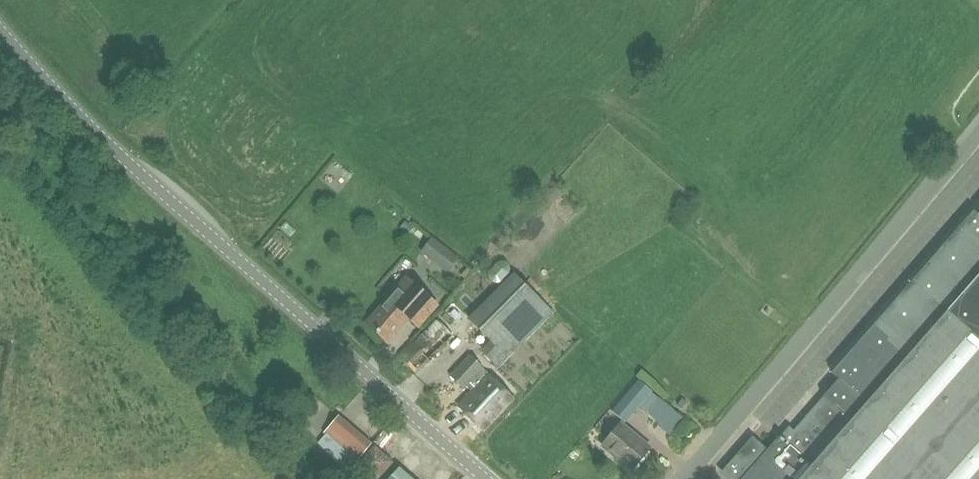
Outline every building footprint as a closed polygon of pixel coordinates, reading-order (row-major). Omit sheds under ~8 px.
[(978,214),(973,210),(831,372),(838,378),(822,397),(793,430),(787,426),(779,438),(742,478),(978,478),(978,212),(978,214)] [(431,237),(419,253),(435,265),(436,264),(447,272),(457,259),(447,251),(431,237)] [(467,318),(489,341),(480,350),(498,368),(553,312),(513,271),(467,318)] [(388,294),(364,323),(388,343),(410,318),(417,325),(435,306),(406,278),(391,297),(388,294)] [(399,355),(414,372),(454,335),(438,318),(399,355)] [(465,386),(471,391),(458,405),(483,430),(514,398),(469,355),(450,375),(463,387),(465,386)] [(638,406),(651,391),(638,379),(611,410),(625,421),(638,406)] [(651,391),(638,406),(668,432),(682,417),(651,391)] [(686,403),(682,399),(677,404),(681,408),(686,403)] [(323,433),(355,461),(371,442),(339,414),(323,433)] [(601,444),(632,469),(650,447),(619,422),(601,444)] [(357,464),(374,478),(379,478),(394,462),(374,445),(357,464)] [(400,466),(389,478),(414,478),(400,466)]
